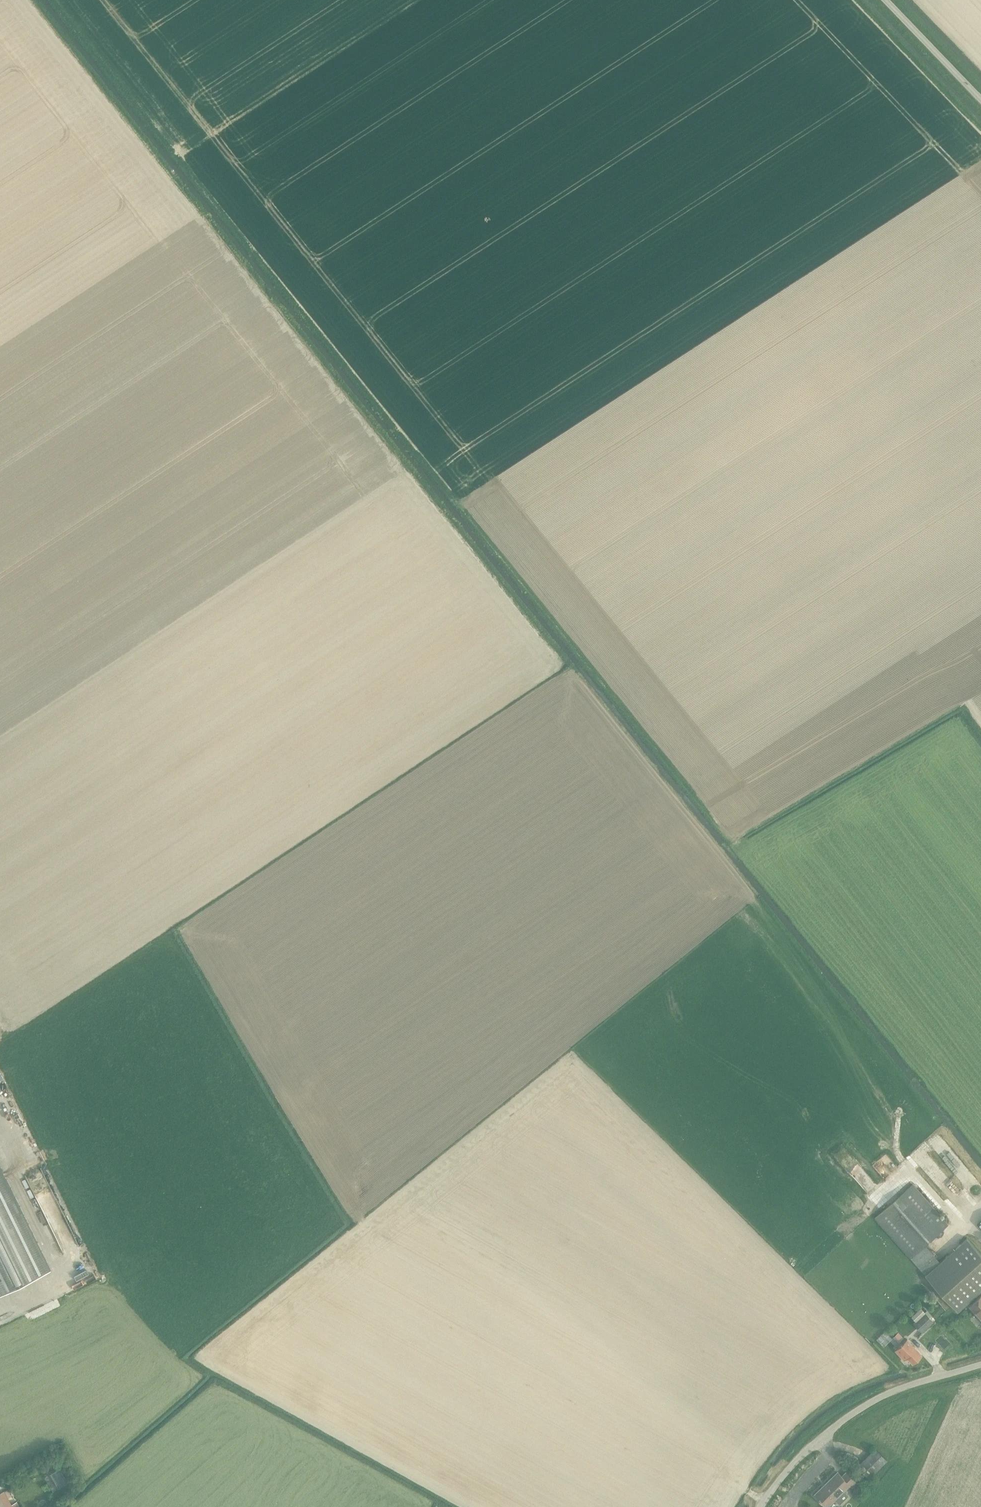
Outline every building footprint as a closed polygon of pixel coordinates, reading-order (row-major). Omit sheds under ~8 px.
[(947,1225),(912,1184),(875,1218),(925,1275),(943,1260),(927,1243),(947,1225)] [(46,1281),(0,1187),(0,1302),(46,1281)] [(943,1260),(925,1275),(957,1311),(980,1290),(980,1253),(967,1238),(943,1260)] [(970,1306),(980,1318),(980,1295),(970,1306)] [(925,1313),(914,1323),(922,1332),(933,1321),(925,1313)] [(878,1338),(884,1345),(892,1337),(886,1330),(878,1338)] [(906,1357),(913,1364),(922,1355),(907,1339),(895,1350),(904,1360),(906,1357)] [(858,1466),(869,1477),(887,1460),(875,1449),(858,1466)] [(60,1469),(51,1474),(59,1488),(68,1482),(60,1469)] [(835,1499),(840,1504),(849,1495),(844,1490),(850,1485),(852,1487),(856,1483),(846,1472),(842,1476),(837,1472),(814,1495),(827,1506),(835,1499)]
